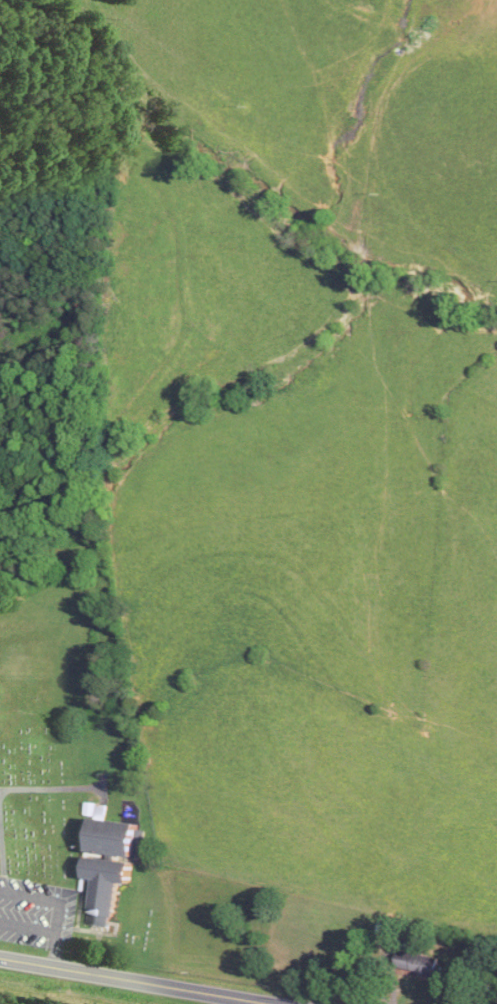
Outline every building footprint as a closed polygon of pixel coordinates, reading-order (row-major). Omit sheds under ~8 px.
[(144,824),(99,817),(94,851),(138,857),(144,824)] [(136,862),(92,857),(89,879),(96,880),(91,925),(115,928),(120,883),(133,884),(136,862)] [(442,977),(445,960),(398,950),(395,968),(442,977)]
